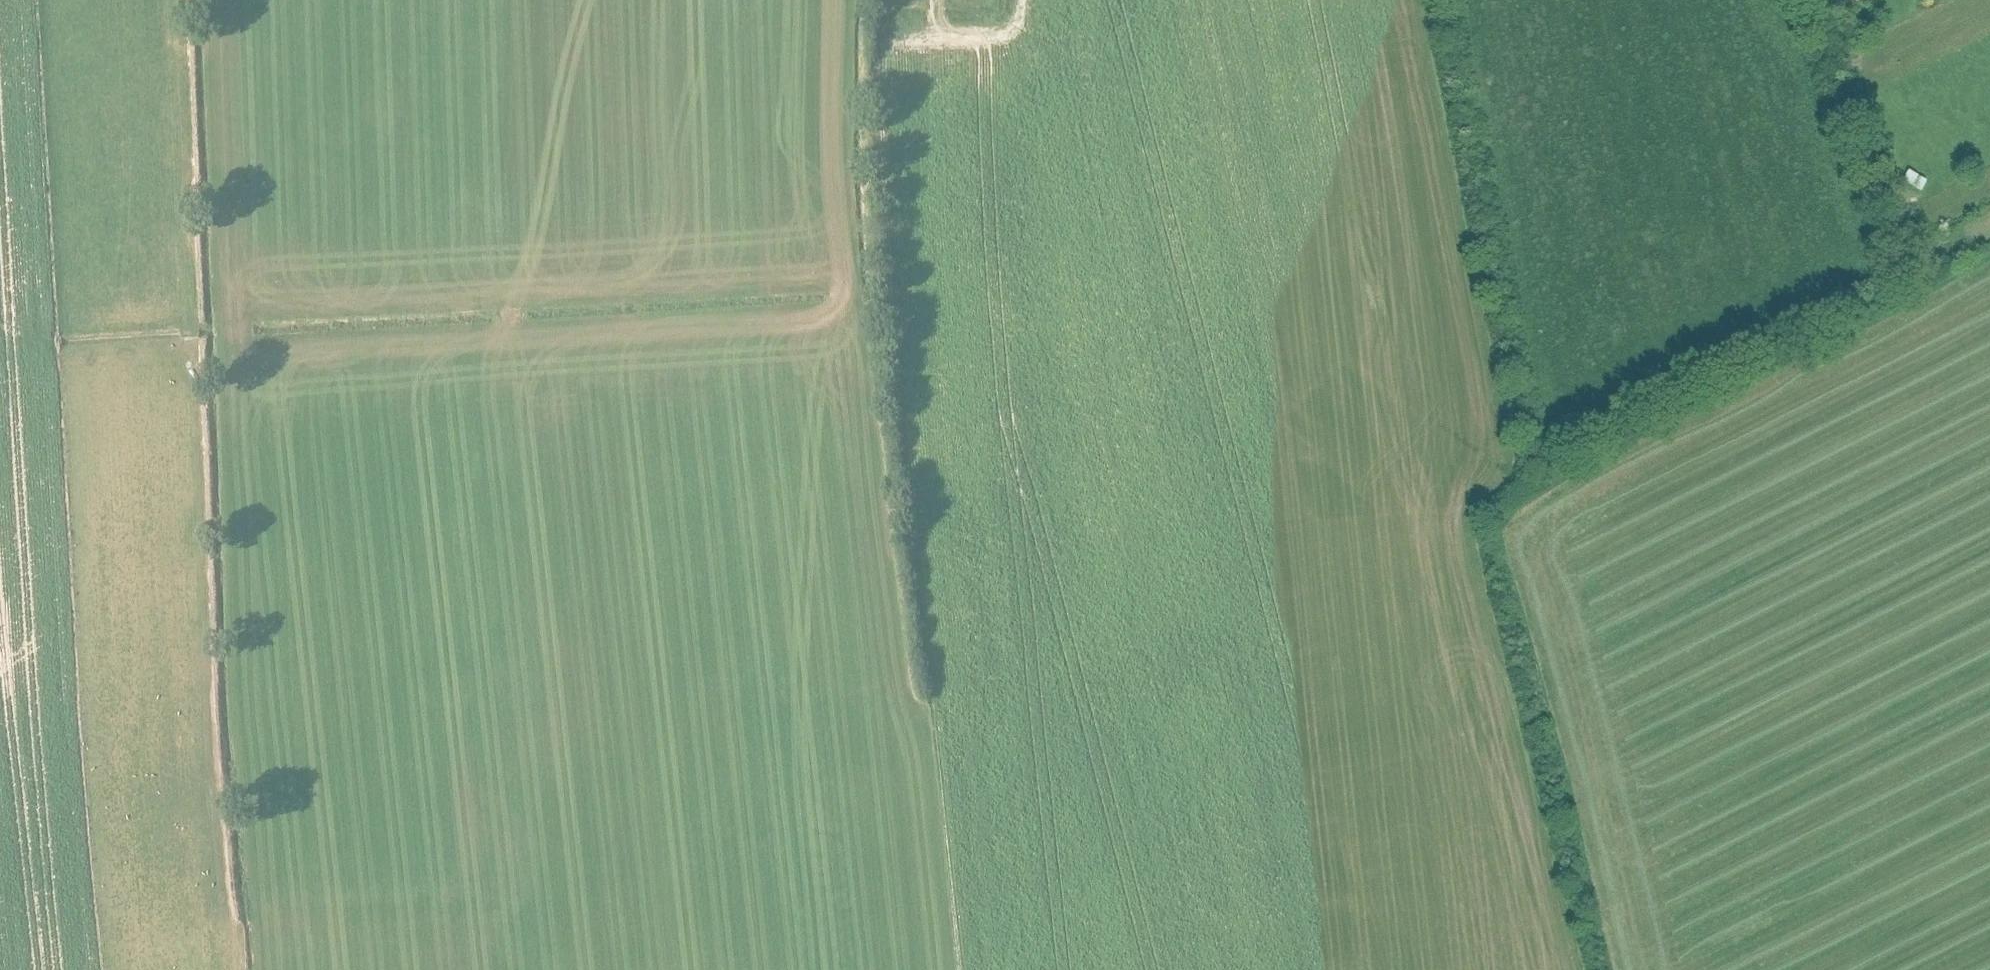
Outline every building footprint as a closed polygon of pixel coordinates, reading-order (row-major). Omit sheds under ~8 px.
[(1915,161),(1909,173),(1930,183),(1936,171),(1915,161)]
